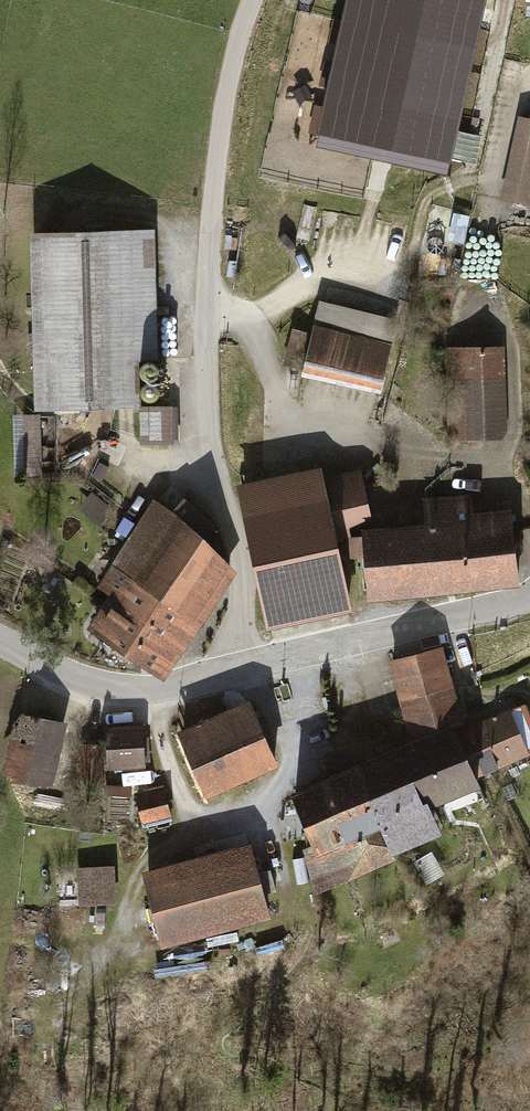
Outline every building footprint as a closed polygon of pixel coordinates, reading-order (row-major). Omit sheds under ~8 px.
[(325,130),(430,154),(466,0),(355,0),(325,130)] [(502,200),(529,206),(529,121),(519,118),(502,200)] [(471,214),(444,208),(438,235),(465,241),(471,214)] [(35,408),(138,405),(136,359),(158,358),(154,226),(29,230),(35,408)] [(319,301),(313,324),(390,343),(396,320),(319,301)] [(313,324),(301,372),(378,392),(390,343),(313,324)] [(310,333),(292,328),(282,363),(300,368),(310,333)] [(501,438),(507,429),(504,346),(444,347),(448,439),(501,438)] [(148,377),(152,377),(155,377),(158,376),(160,373),(161,370),(161,367),(160,364),(159,362),(156,360),(154,359),(151,359),(148,360),(146,361),(144,363),(143,366),(143,369),(144,373),(146,375),(148,377)] [(149,396),(152,397),(155,397),(158,395),(160,393),(161,390),(161,386),(161,384),(159,381),(157,380),(154,379),(151,378),(148,379),(146,381),(144,383),(143,386),(143,389),(144,392),(146,395),(149,396)] [(178,406),(141,407),(142,444),(179,442),(178,406)] [(23,417),(24,476),(40,476),(39,416),(23,417)] [(240,486),(270,627),(352,610),(335,529),(373,521),(363,473),(325,481),(323,469),(240,486)] [(471,495),(452,498),(462,591),(520,584),(512,507),(473,511),(471,495)] [(106,599),(184,651),(238,571),(210,537),(217,525),(185,496),(173,510),(155,498),(98,586),(109,593),(106,599)] [(462,591),(452,498),(422,500),(425,522),(360,529),(360,535),(346,537),(348,558),(361,556),(366,602),(462,591)] [(184,651),(106,599),(87,626),(115,644),(111,650),(130,663),(134,658),(165,679),(184,651)] [(442,647),(387,661),(398,701),(453,686),(442,647)] [(453,686),(398,701),(410,741),(452,724),(453,728),(464,723),(453,686)] [(276,765),(248,700),(175,732),(203,796),(276,765)] [(453,728),(473,777),(529,753),(529,717),(524,704),(473,726),(471,721),(464,723),(453,728)] [(17,710),(1,775),(49,787),(65,721),(17,710)] [(144,724),(107,727),(110,769),(146,766),(144,724)] [(473,777),(453,728),(452,724),(410,741),(396,746),(419,804),(426,801),(429,808),(477,789),(473,777)] [(104,743),(81,742),(80,781),(102,782),(104,743)] [(419,804),(396,746),(370,756),(370,757),(393,814),(419,804)] [(393,814),(370,757),(354,764),(379,827),(312,854),(300,860),(313,893),(392,860),(391,857),(441,836),(429,808),(426,801),(419,804),(393,814)] [(354,764),(286,792),(312,854),(379,827),(354,764)] [(133,786),(105,784),(105,795),(132,796),(133,786)] [(164,789),(135,796),(142,824),(172,816),(164,789)] [(272,918),(251,843),(149,871),(169,946),(272,918)] [(430,852),(412,863),(426,884),(443,873),(430,852)] [(115,865),(78,867),(79,905),(117,903),(115,865)] [(271,869),(261,872),(267,893),(277,890),(271,869)] [(23,933),(13,931),(11,944),(21,946),(23,933)]
